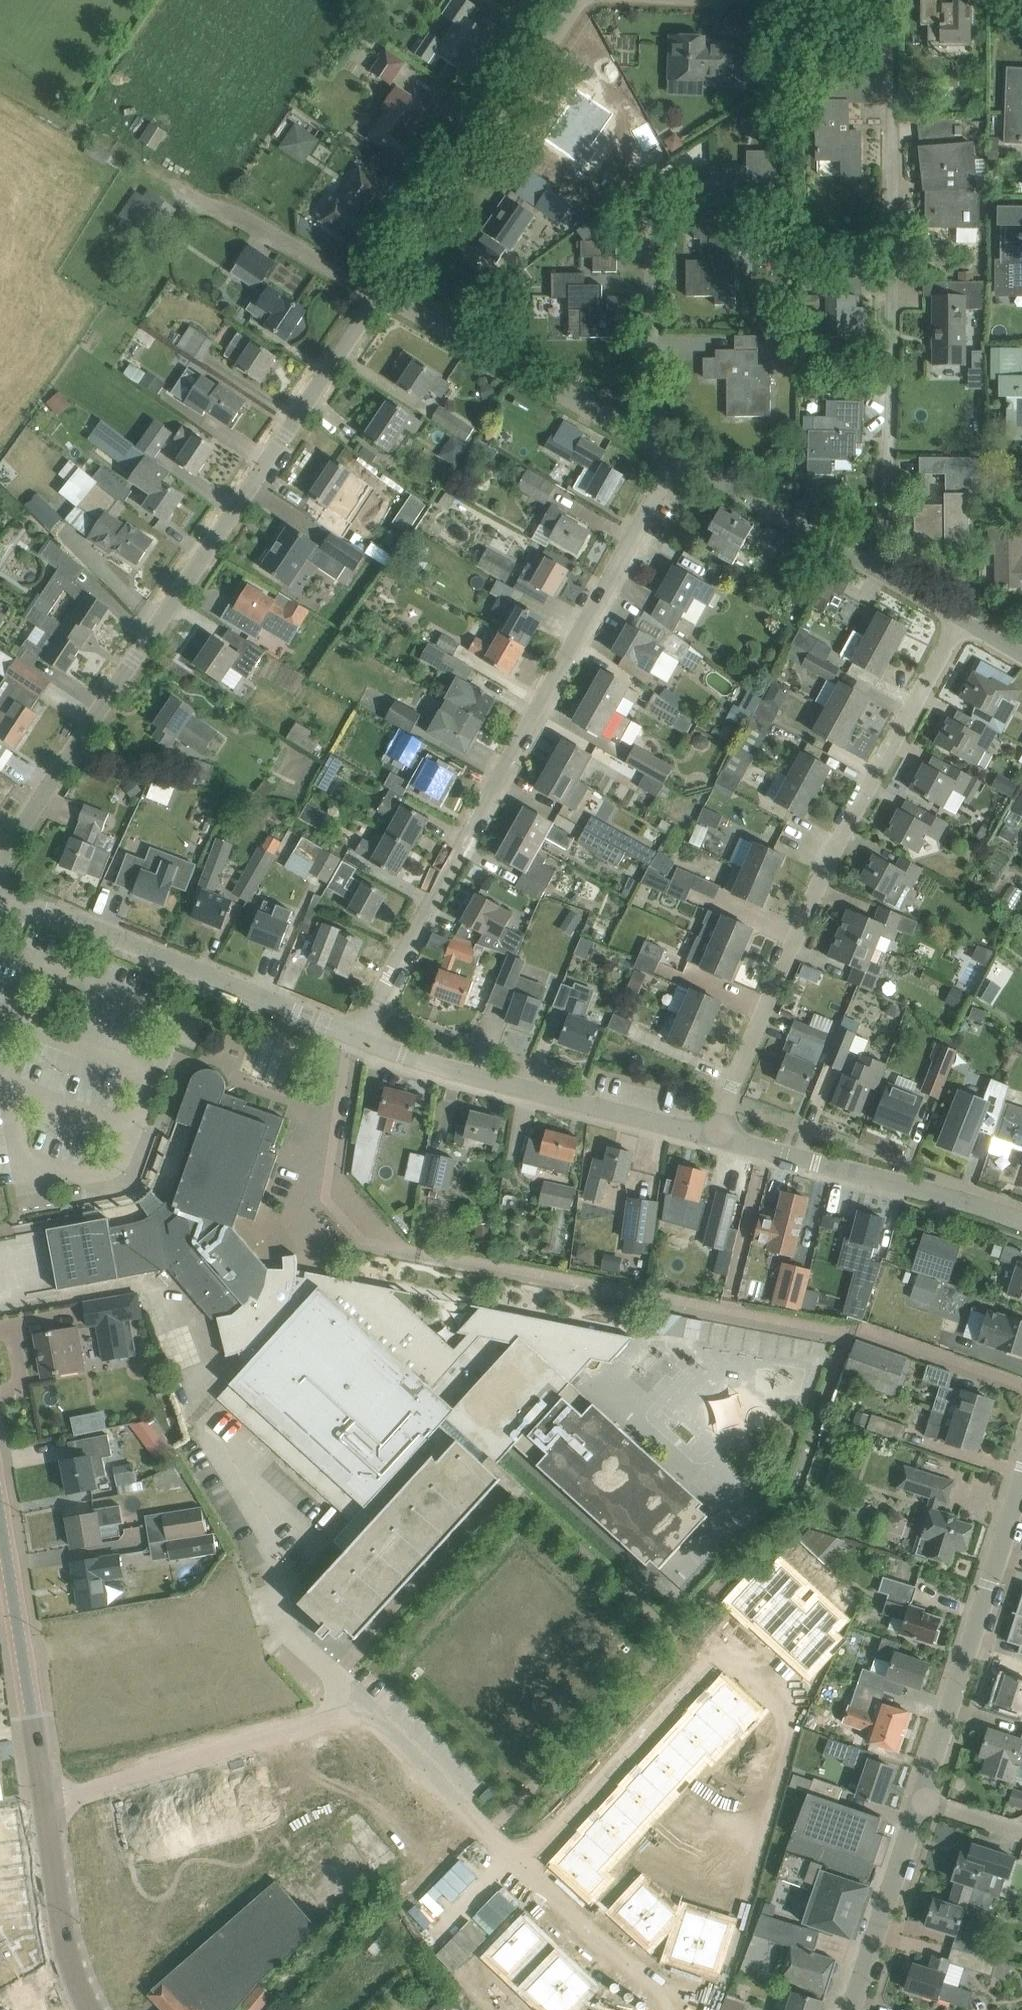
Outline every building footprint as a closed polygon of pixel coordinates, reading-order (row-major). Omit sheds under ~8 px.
[(411,50),(416,54),(428,62),(428,61),(435,66),(441,57),(447,61),(447,65),(452,64),(467,75),(469,72),(470,72),(471,72),(472,72),(473,71),(474,70),(475,70),(476,69),(476,68),(477,68),(477,67),(478,66),(478,65),(478,64),(479,63),(479,62),(479,61),(478,60),(478,59),(487,46),(482,42),(489,33),(472,21),(480,9),(468,0),(453,0),(444,13),(456,21),(442,41),(430,33),(426,39),(421,35),(411,50)] [(941,25),(941,42),(971,42),(971,1),(955,1),(955,4),(946,4),(946,0),(922,0),(922,25),(941,25)] [(687,80),(731,81),(732,43),(705,42),(705,38),(672,36),(670,79),(672,80),(672,73),(687,74),(687,80)] [(371,71),(390,85),(405,63),(386,50),(371,71)] [(1021,144),(1021,69),(1008,68),(1005,143),(1021,144)] [(763,82),(763,70),(744,70),(744,82),(763,82)] [(818,160),(843,159),(843,176),(861,176),(860,131),(859,131),(859,132),(840,132),(840,125),(848,125),(848,102),(846,102),(847,78),(832,78),(832,102),(818,102),(818,160)] [(416,99),(399,88),(398,87),(385,105),(390,108),(370,137),(390,151),(392,148),(403,155),(414,139),(407,134),(424,109),(412,101),(413,99),(415,100),(416,99)] [(615,112),(581,89),(546,138),(581,162),(584,158),(590,162),(600,149),(593,144),(615,112)] [(762,104),(769,114),(789,101),(781,90),(762,104)] [(140,141),(157,151),(167,134),(150,124),(140,141)] [(279,149),(303,165),(320,140),(296,124),(279,149)] [(977,188),(973,143),(921,148),(922,150),(924,175),(931,177),(931,186),(927,187),(927,188),(928,188),(928,226),(958,227),(957,243),(978,243),(978,227),(979,188),(977,188)] [(777,152),(770,152),(758,152),(758,170),(750,170),(750,168),(696,168),(696,207),(712,207),(713,203),(776,203),(776,164),(777,164),(777,152)] [(384,184),(368,172),(362,168),(342,198),(338,195),(321,220),(353,242),(370,217),(363,213),(374,197),(375,198),(384,184)] [(536,207),(560,224),(573,205),(549,188),(536,207)] [(476,248),(497,263),(508,247),(512,250),(535,216),(506,196),(483,230),(486,233),(476,248)] [(132,207),(123,220),(144,234),(166,202),(158,197),(153,204),(152,207),(145,216),(132,207)] [(1001,264),(1002,264),(1002,262),(1015,262),(1015,291),(1021,291),(1021,208),(1020,208),(1001,208),(1001,221),(1001,264)] [(695,223),(695,239),(702,239),(702,260),(687,260),(687,296),(716,296),(716,305),(736,305),(736,238),(718,238),(718,223),(695,223)] [(236,264),(262,283),(275,263),(249,245),(236,264)] [(594,256),(594,257),(594,272),(617,271),(617,256),(594,256)] [(521,274),(510,282),(517,291),(527,283),(521,274)] [(585,274),(552,274),(552,298),(570,298),(570,310),(582,310),(582,337),(626,336),(626,297),(609,297),(609,300),(602,300),(602,285),(585,285),(585,274)] [(934,296),(934,340),(935,340),(935,347),(934,347),(934,364),(965,364),(965,310),(984,310),(984,282),(951,282),(951,296),(934,296)] [(306,312),(290,301),(271,288),(253,314),(269,325),(268,326),(288,340),(306,312)] [(827,296),(828,338),(866,337),(866,308),(857,308),(857,296),(837,296),(827,296)] [(178,346),(201,361),(213,341),(191,326),(178,346)] [(231,344),(232,345),(225,355),(240,364),(238,367),(260,382),(277,356),(239,332),(231,344)] [(759,336),(756,336),(736,336),(736,359),(705,359),(705,378),(728,378),(728,416),(771,416),(771,365),(759,365),(759,336)] [(992,349),(992,379),(1000,379),(1000,396),(1008,396),(1008,428),(1021,428),(1021,349),(992,349)] [(431,388),(443,396),(450,385),(438,377),(439,376),(416,361),(399,386),(422,401),(431,388)] [(131,363),(124,373),(139,384),(140,383),(147,374),(131,363)] [(188,368),(172,393),(185,402),(184,403),(202,415),(206,410),(230,426),(246,402),(221,386),(221,387),(204,375),(202,377),(188,368)] [(147,374),(140,383),(158,395),(165,385),(147,373),(147,374)] [(60,391),(46,401),(56,414),(70,403),(60,391)] [(365,437),(389,453),(405,428),(415,434),(423,422),(390,400),(365,437)] [(809,429),(808,474),(833,475),(833,474),(831,474),(831,460),(856,460),(857,433),(863,433),(864,401),(838,400),(837,416),(814,415),(814,430),(809,429)] [(432,419),(466,441),(474,429),(440,407),(432,419)] [(156,421),(138,447),(147,455),(147,456),(154,460),(173,433),(156,421)] [(216,447),(200,436),(183,425),(175,436),(188,445),(176,462),(197,476),(216,447)] [(552,437),(546,447),(571,461),(572,460),(587,468),(599,475),(597,478),(585,472),(576,488),(588,495),(589,493),(607,503),(623,476),(604,465),(604,466),(599,463),(606,452),(583,439),(576,450),(556,439),(559,434),(555,432),(552,437)] [(453,435),(446,445),(462,456),(469,445),(453,435)] [(378,456),(364,446),(359,453),(373,463),(378,456)] [(144,505),(167,521),(174,511),(176,511),(178,507),(178,505),(184,496),(163,482),(170,471),(154,460),(147,456),(131,479),(152,493),(144,505)] [(947,507),(917,507),(917,540),(937,539),(937,535),(948,535),(948,542),(968,542),(968,522),(967,497),(971,497),(971,494),(971,470),(971,457),(947,457),(947,470),(947,473),(947,507)] [(336,460),(311,497),(328,508),(342,486),(356,495),(353,500),(359,504),(369,489),(362,485),(349,476),(352,471),(336,460)] [(102,468),(93,478),(100,483),(119,499),(128,488),(103,467),(102,468)] [(71,482),(60,495),(79,509),(100,483),(93,478),(81,469),(71,482)] [(517,489),(545,505),(556,487),(528,470),(517,489)] [(79,509),(99,525),(107,514),(119,499),(100,483),(79,509)] [(408,532),(427,505),(412,495),(393,522),(408,532)] [(38,516),(52,530),(64,518),(50,504),(38,516)] [(541,524),(533,539),(548,547),(552,539),(578,554),(591,532),(565,518),(567,514),(552,505),(541,524)] [(760,543),(777,552),(786,536),(768,526),(766,531),(723,506),(710,530),(715,533),(706,549),(734,565),(751,534),(761,540),(760,543)] [(322,524),(343,537),(350,526),(330,513),(322,524)] [(115,548),(138,564),(154,541),(129,524),(127,527),(107,514),(90,539),(112,553),(115,548)] [(301,533),(289,525),(272,552),(268,549),(260,562),(264,564),(262,567),(290,586),(307,560),(320,568),(330,554),(356,571),(365,555),(332,534),(323,548),(301,533)] [(997,554),(998,587),(1004,587),(1004,588),(1008,588),(1008,587),(1020,587),(1020,579),(1021,579),(1021,557),(1020,557),(1020,552),(1017,552),(1016,530),(991,530),(991,554),(997,554)] [(75,560),(53,540),(43,555),(68,571),(75,560)] [(479,565),(507,580),(516,563),(488,548),(479,565)] [(528,563),(513,589),(544,606),(551,594),(555,596),(569,571),(547,559),(546,560),(537,554),(531,564),(528,563)] [(652,616),(667,627),(674,633),(693,599),(709,607),(718,591),(675,568),(660,596),(662,598),(652,616)] [(59,570),(35,605),(49,615),(66,590),(82,605),(73,618),(69,615),(63,624),(85,639),(90,631),(93,632),(109,608),(90,595),(92,592),(59,570)] [(818,570),(801,602),(808,606),(825,574),(818,570)] [(824,586),(843,596),(850,583),(832,572),(824,586)] [(250,586),(237,608),(249,615),(240,629),(258,639),(266,626),(266,625),(262,622),(267,614),(298,633),(311,612),(292,601),(285,611),(273,604),(275,601),(250,586)] [(830,601),(819,595),(813,606),(824,612),(830,601)] [(509,619),(502,633),(526,646),(542,618),(518,604),(516,607),(500,598),(493,610),(509,619)] [(35,605),(26,618),(48,632),(39,646),(28,639),(22,648),(44,662),(46,659),(66,673),(82,648),(80,647),(85,639),(63,624),(49,615),(35,605)] [(902,639),(900,638),(905,628),(907,629),(907,628),(880,613),(866,638),(894,653),(902,639)] [(617,636),(610,647),(615,650),(614,652),(632,662),(646,670),(651,673),(668,683),(669,682),(680,662),(682,663),(691,646),(674,633),(667,628),(658,642),(636,629),(630,625),(622,639),(617,636)] [(800,630),(793,643),(811,653),(819,639),(800,630)] [(881,676),(879,675),(884,666),(886,667),(894,653),(866,638),(854,631),(841,655),(853,662),(880,677),(881,676)] [(502,633),(493,647),(477,638),(470,651),(486,660),(485,661),(510,675),(526,646),(502,633)] [(437,645),(454,655),(460,645),(443,635),(437,645)] [(265,653),(263,651),(247,640),(238,653),(215,638),(197,664),(221,680),(230,667),(248,679),(265,653)] [(785,657),(832,682),(839,668),(811,653),(793,643),(785,657)] [(429,644),(421,659),(439,670),(457,679),(446,699),(447,700),(484,721),(495,700),(496,700),(496,699),(486,694),(487,693),(483,691),(483,692),(467,683),(474,669),(448,654),(429,644)] [(50,682),(17,659),(6,675),(7,676),(40,698),(50,682)] [(975,674),(962,698),(975,705),(972,718),(977,720),(987,726),(993,715),(1003,697),(1014,703),(1015,700),(1021,690),(1009,684),(1015,679),(982,661),(975,674)] [(603,672),(589,696),(615,711),(623,696),(635,703),(641,693),(603,672)] [(7,676),(0,687),(0,737),(17,748),(38,715),(32,711),(40,698),(7,676)] [(841,683),(828,708),(856,723),(863,709),(862,708),(867,698),(869,699),(869,698),(841,683)] [(646,709),(673,724),(681,711),(655,693),(646,709)] [(589,696),(575,721),(601,736),(602,735),(619,744),(632,719),(615,711),(589,696)] [(155,737),(172,748),(178,738),(203,755),(220,731),(194,714),(196,712),(174,697),(156,724),(161,727),(155,737)] [(385,720),(411,734),(422,715),(397,700),(385,720)] [(447,700),(428,733),(465,753),(484,721),(447,700)] [(762,700),(754,713),(773,723),(780,710),(762,700)] [(734,705),(726,718),(745,728),(753,715),(734,705)] [(828,708),(815,731),(842,747),(843,746),(841,745),(846,736),(848,737),(856,723),(828,708)] [(754,713),(747,726),(766,736),(773,723),(754,713)] [(937,744),(979,766),(998,731),(987,726),(977,720),(971,730),(950,719),(949,721),(944,718),(937,730),(942,733),(937,744)] [(297,722),(287,738),(313,754),(323,737),(297,722)] [(423,743),(405,733),(394,726),(388,737),(399,743),(392,757),(423,774),(416,786),(440,800),(454,773),(431,760),(430,762),(417,754),(423,743)] [(551,764),(579,780),(592,756),(565,740),(564,741),(566,742),(561,752),(559,751),(551,764)] [(674,768),(636,745),(626,761),(647,773),(665,783),(674,768)] [(791,748),(779,771),(782,773),(790,778),(818,793),(825,779),(823,778),(828,768),(830,769),(831,768),(813,759),(803,753),(803,755),(791,748)] [(716,783),(734,793),(753,759),(736,749),(724,771),(723,770),(716,783)] [(210,782),(215,766),(196,760),(188,784),(199,786),(202,779),(210,782)] [(319,780),(331,786),(341,767),(329,761),(319,780)] [(588,785),(579,780),(551,764),(543,778),(545,779),(540,789),(538,788),(537,789),(565,804),(566,803),(575,808),(588,785)] [(981,782),(962,772),(952,766),(946,776),(925,765),(912,789),(942,806),(952,789),(967,798),(972,790),(975,792),(981,782)] [(779,771),(766,795),(777,801),(787,807),(804,817),(805,816),(803,815),(808,806),(810,807),(818,793),(790,778),(782,773),(779,771)] [(12,794),(19,784),(0,772),(0,812),(12,794)] [(402,793),(408,780),(391,772),(385,784),(402,793)] [(639,787),(657,798),(665,783),(647,773),(639,787)] [(992,786),(1012,797),(1018,784),(998,774),(992,786)] [(154,781),(147,797),(157,801),(163,785),(154,781)] [(386,798),(380,810),(396,819),(388,833),(413,847),(429,818),(404,805),(408,798),(391,789),(386,798)] [(1012,811),(1021,817),(1021,799),(1020,798),(1013,811),(1012,811)] [(307,802),(299,818),(321,828),(328,812),(307,802)] [(81,820),(90,824),(83,842),(73,838),(63,866),(87,875),(87,873),(102,879),(112,853),(95,846),(102,828),(104,829),(110,814),(86,805),(81,820)] [(698,821),(718,829),(723,816),(704,808),(698,821)] [(513,833),(540,848),(547,837),(569,849),(576,837),(526,809),(513,833)] [(948,823),(937,817),(927,811),(921,822),(900,810),(887,835),(918,852),(927,835),(938,841),(948,823)] [(649,865),(656,852),(616,829),(608,842),(649,865)] [(388,833),(380,849),(363,840),(357,852),(373,861),(372,862),(397,876),(413,847),(388,833)] [(538,853),(540,848),(513,833),(499,857),(525,871),(516,887),(541,900),(557,871),(545,864),(548,859),(538,853)] [(313,865),(309,872),(328,883),(342,860),(304,837),(293,854),(313,865)] [(199,890),(204,892),(195,917),(222,927),(232,901),(214,894),(234,844),(219,838),(199,890)] [(596,855),(617,867),(626,852),(608,842),(604,840),(596,855)] [(756,844),(746,869),(774,881),(780,866),(778,866),(782,856),(784,857),(785,856),(756,844)] [(244,873),(261,883),(276,856),(259,846),(244,873)] [(128,855),(117,883),(136,891),(135,894),(165,905),(173,886),(186,891),(196,866),(151,848),(146,862),(128,855)] [(660,852),(651,865),(663,873),(672,859),(660,852)] [(873,896),(900,911),(923,868),(902,857),(896,867),(875,856),(862,880),(877,889),(873,896)] [(365,884),(352,877),(357,866),(343,858),(328,886),(355,901),(350,911),(371,922),(387,894),(366,883),(365,884)] [(641,883),(667,894),(673,880),(649,866),(641,883)] [(691,888),(716,898),(721,886),(678,868),(673,880),(691,888)] [(746,869),(735,894),(763,907),(763,906),(761,905),(766,895),(768,896),(774,881),(746,869)] [(666,895),(685,903),(691,888),(673,880),(667,894),(666,895)] [(478,895),(463,922),(484,933),(478,944),(501,952),(516,957),(524,937),(512,930),(507,940),(501,936),(506,927),(512,915),(498,907),(499,906),(478,895)] [(258,920),(251,938),(279,949),(289,924),(288,924),(292,912),(278,906),(265,901),(261,913),(258,920)] [(850,910),(840,933),(876,948),(882,934),(893,939),(903,915),(881,906),(875,920),(850,910)] [(302,930),(320,938),(312,960),(327,966),(327,968),(350,977),(364,941),(342,933),(342,931),(319,922),(322,914),(314,910),(310,909),(302,930)] [(709,910),(703,923),(705,924),(718,930),(713,941),(742,954),(748,940),(746,939),(751,929),(753,930),(753,929),(724,916),(724,917),(709,910)] [(571,911),(564,922),(576,930),(583,918),(571,911)] [(426,947),(443,953),(449,937),(432,931),(426,947)] [(840,933),(830,957),(855,968),(849,982),(872,991),(882,967),(870,962),(876,948),(840,933)] [(455,936),(434,995),(464,1006),(465,1003),(467,1004),(470,993),(469,993),(473,982),(472,981),(479,963),(482,956),(483,956),(486,947),(478,944),(455,936)] [(580,938),(576,955),(589,958),(592,941),(580,938)] [(641,954),(647,941),(639,938),(632,954),(640,957),(641,954)] [(659,962),(665,949),(647,941),(641,954),(659,962)] [(693,948),(687,962),(702,968),(731,980),(731,979),(729,978),(734,968),(736,969),(742,954),(713,941),(707,955),(695,949),(693,948)] [(986,948),(979,962),(988,966),(992,956),(994,957),(997,952),(986,948)] [(635,968),(654,975),(659,962),(641,954),(635,968)] [(526,962),(508,955),(497,983),(514,990),(526,962)] [(508,1021),(532,1030),(542,1001),(532,998),(537,983),(525,979),(521,993),(517,992),(508,1021)] [(562,983),(553,1006),(566,1010),(564,1014),(570,1016),(561,1042),(589,1052),(599,1025),(580,1018),(591,988),(576,983),(574,988),(562,983)] [(71,1000),(82,1004),(85,993),(74,989),(71,1000)] [(692,989),(681,1015),(710,1028),(717,1013),(715,1012),(719,1002),(721,1003),(721,1002),(692,989)] [(609,1027),(627,1035),(633,1022),(615,1014),(609,1027)] [(681,1015),(670,1040),(699,1053),(700,1052),(698,1051),(702,1041),(704,1042),(710,1028),(681,1015)] [(788,1056),(778,1081),(805,1092),(816,1066),(823,1048),(829,1033),(795,1020),(789,1035),(791,1036),(789,1040),(783,1054),(788,1056)] [(826,1063),(842,1070),(857,1034),(841,1027),(826,1063)] [(924,1091),(939,1097),(957,1051),(938,1043),(933,1056),(935,1062),(924,1091)] [(877,1089),(887,1064),(864,1055),(854,1079),(845,1076),(834,1103),(860,1113),(871,1087),(877,1089)] [(152,1215),(150,1216),(144,1219),(134,1222),(111,1227),(120,1278),(128,1276),(169,1269),(213,1319),(219,1318),(227,1355),(226,1355),(227,1356),(235,1354),(238,1353),(241,1352),(244,1351),(247,1349),(253,1365),(247,1371),(225,1394),(356,1520),(337,1540),(349,1551),(354,1556),(310,1602),(329,1621),(325,1625),(318,1632),(326,1639),(332,1633),(338,1638),(339,1637),(338,1637),(346,1628),(349,1630),(350,1629),(348,1627),(352,1622),(352,1623),(493,1469),(498,1464),(499,1462),(500,1462),(509,1452),(515,1444),(572,1382),(593,1359),(613,1363),(613,1362),(612,1362),(634,1338),(635,1337),(482,1307),(460,1331),(459,1331),(458,1332),(470,1335),(456,1350),(394,1293),(397,1291),(398,1291),(398,1290),(321,1274),(307,1271),(306,1278),(298,1277),(298,1270),(298,1265),(297,1254),(296,1254),(296,1255),(284,1257),(285,1262),(285,1268),(285,1269),(277,1269),(270,1268),(235,1228),(240,1215),(256,1220),(259,1210),(279,1154),(270,1151),(273,1143),(276,1144),(285,1118),(274,1114),(269,1112),(247,1104),(248,1100),(229,1094),(227,1093),(226,1093),(227,1086),(226,1082),(225,1079),(221,1074),(215,1070),(212,1069),(209,1069),(202,1070),(196,1074),(193,1078),(192,1079),(189,1088),(185,1100),(181,1112),(177,1121),(178,1121),(195,1127),(176,1183),(171,1195),(165,1203),(163,1205),(158,1201),(147,1208),(152,1215)] [(912,1093),(916,1083),(899,1075),(894,1084),(912,1093)] [(940,1145),(968,1156),(978,1130),(994,1136),(1010,1086),(992,1078),(983,1101),(961,1092),(940,1145)] [(876,1120),(909,1133),(917,1112),(923,1099),(903,1090),(890,1085),(884,1099),(876,1120)] [(357,1143),(352,1172),(368,1189),(383,1129),(393,1132),(397,1117),(411,1121),(417,1097),(388,1090),(382,1112),(366,1108),(357,1143)] [(994,1136),(1015,1144),(1021,1146),(1021,1127),(1021,1126),(1021,1122),(1021,1116),(1008,1111),(1009,1108),(1010,1106),(1004,1104),(994,1136)] [(455,1144),(464,1147),(467,1137),(496,1144),(502,1120),(473,1112),(469,1127),(460,1125),(455,1144)] [(524,1163),(568,1174),(571,1163),(573,1163),(580,1139),(548,1131),(545,1142),(530,1138),(524,1163)] [(594,1165),(585,1199),(601,1203),(607,1179),(626,1183),(634,1153),(610,1147),(605,1168),(594,1165)] [(457,1159),(428,1153),(421,1185),(450,1191),(457,1159)] [(675,1195),(678,1196),(674,1209),(687,1213),(690,1199),(699,1202),(707,1172),(682,1166),(675,1195)] [(540,1204),(569,1210),(574,1188),(545,1182),(540,1204)] [(705,1244),(724,1249),(738,1196),(718,1191),(705,1244)] [(809,1199),(784,1192),(777,1218),(761,1213),(753,1244),(768,1248),(767,1251),(795,1257),(809,1199)] [(624,1239),(652,1243),(658,1203),(629,1199),(624,1239)] [(841,1254),(864,1260),(867,1248),(876,1250),(884,1219),(860,1212),(853,1240),(845,1238),(841,1254)] [(836,1217),(824,1214),(821,1226),(833,1229),(836,1217)] [(110,1218),(48,1229),(59,1290),(121,1279),(121,1278),(111,1227),(110,1218)] [(926,1238),(914,1271),(920,1273),(941,1280),(948,1283),(960,1250),(926,1238)] [(1018,1266),(1009,1295),(1021,1299),(1021,1250),(1006,1245),(1001,1260),(1018,1266)] [(837,1258),(818,1253),(805,1307),(824,1311),(826,1305),(837,1258)] [(785,1262),(774,1303),(801,1310),(812,1270),(785,1262)] [(879,1270),(862,1265),(852,1294),(869,1300),(879,1270)] [(920,1274),(915,1286),(935,1293),(939,1281),(920,1274)] [(139,1293),(86,1303),(90,1326),(98,1324),(105,1360),(129,1355),(123,1320),(130,1319),(143,1316),(139,1293)] [(870,1300),(869,1300),(852,1294),(846,1310),(826,1305),(824,1311),(823,1315),(848,1320),(850,1316),(863,1321),(870,1300)] [(1009,1317),(989,1311),(980,1341),(999,1347),(999,1348),(1021,1355),(1021,1321),(1009,1317)] [(672,1313),(654,1333),(665,1335),(683,1316),(672,1313)] [(688,1317),(684,1337),(699,1340),(703,1320),(688,1317)] [(37,1335),(44,1376),(86,1369),(79,1328),(37,1335)] [(844,1377),(895,1395),(908,1357),(857,1339),(852,1354),(844,1377)] [(942,1385),(934,1408),(985,1426),(993,1401),(949,1387),(953,1373),(929,1365),(924,1380),(942,1385)] [(704,1503),(572,1382),(515,1444),(648,1565),(652,1561),(660,1569),(709,1516),(700,1508),(704,1503)] [(740,1393),(708,1399),(714,1429),(746,1422),(740,1393)] [(934,1408),(926,1435),(978,1451),(985,1426),(934,1408)] [(869,1430),(903,1441),(908,1425),(875,1413),(869,1430)] [(134,1423),(149,1454),(166,1445),(151,1414),(134,1423)] [(113,1440),(116,1440),(122,1438),(120,1427),(111,1429),(113,1440)] [(90,1456),(63,1461),(70,1493),(99,1487),(97,1477),(107,1475),(103,1457),(113,1456),(108,1434),(77,1440),(78,1442),(87,1440),(90,1456)] [(115,1466),(118,1484),(137,1481),(134,1463),(115,1466)] [(897,1487),(930,1498),(913,1554),(927,1559),(928,1556),(951,1564),(956,1548),(966,1551),(974,1525),(958,1520),(959,1517),(937,1511),(940,1501),(947,1503),(954,1481),(904,1465),(897,1487)] [(103,1542),(100,1526),(124,1522),(121,1504),(95,1509),(96,1514),(69,1518),(74,1547),(103,1542)] [(164,1512),(168,1539),(207,1533),(203,1506),(164,1512)] [(862,1538),(883,1545),(892,1518),(871,1511),(862,1538)] [(801,1540),(825,1563),(846,1541),(811,1529),(801,1540)] [(168,1540),(171,1561),(217,1554),(214,1533),(168,1540)] [(799,1549),(793,1555),(802,1564),(808,1557),(799,1549)] [(125,1577),(121,1555),(74,1563),(81,1608),(108,1604),(104,1580),(125,1577)] [(808,1557),(802,1564),(811,1572),(818,1566),(808,1557)] [(761,1570),(731,1603),(751,1621),(753,1619),(752,1618),(792,1575),(781,1565),(769,1578),(761,1570)] [(792,1575),(752,1618),(753,1619),(771,1636),(799,1605),(791,1598),(803,1585),(792,1575)] [(912,1605),(917,1587),(884,1577),(880,1591),(890,1594),(884,1614),(906,1622),(902,1634),(933,1644),(941,1618),(924,1613),(924,1610),(912,1605)] [(836,1583),(830,1590),(839,1598),(845,1591),(836,1583)] [(852,1593),(847,1605),(855,1609),(861,1597),(852,1593)] [(799,1605),(771,1636),(789,1653),(829,1609),(819,1599),(806,1612),(799,1605)] [(1014,1612),(1021,1615),(1021,1599),(1017,1613),(1015,1612),(1014,1612)] [(829,1609),(789,1653),(808,1670),(836,1640),(828,1632),(840,1619),(829,1609)] [(1014,1612),(1014,1613),(1015,1613),(1017,1614),(1008,1641),(1008,1642),(1021,1646),(1019,1653),(1021,1654),(1021,1615),(1014,1612)] [(864,1668),(859,1682),(880,1689),(884,1690),(889,1678),(921,1689),(929,1664),(898,1653),(901,1644),(884,1638),(877,1658),(873,1671),(864,1668)] [(1008,1675),(998,1705),(1021,1713),(1021,1680),(1008,1675)] [(711,1697),(710,1697),(737,1722),(751,1706),(724,1682),(711,1697)] [(859,1682),(851,1706),(850,1705),(844,1722),(871,1731),(868,1741),(899,1751),(912,1713),(876,1701),(880,1689),(859,1682)] [(710,1696),(695,1712),(696,1713),(723,1737),(737,1722),(710,1697),(711,1697),(710,1696)] [(696,1713),(683,1728),(709,1752),(723,1737),(696,1713)] [(683,1728),(669,1743),(695,1767),(709,1752),(683,1728)] [(763,1729),(755,1738),(761,1745),(770,1735),(763,1729)] [(1021,1768),(1021,1738),(1021,1740),(990,1730),(982,1755),(989,1757),(984,1772),(1009,1781),(1010,1779),(1015,1781),(1019,1767),(1021,1768)] [(755,1738),(746,1748),(753,1754),(761,1745),(755,1738)] [(669,1743),(655,1758),(681,1782),(695,1767),(669,1743)] [(859,1796),(881,1804),(894,1768),(872,1760),(874,1753),(851,1745),(844,1764),(867,1771),(859,1796)] [(642,1772),(641,1773),(668,1797),(681,1782),(655,1758),(642,1772)] [(736,1759),(727,1769),(734,1775),(742,1765),(736,1759)] [(727,1769),(719,1778),(725,1784),(734,1775),(727,1769)] [(641,1771),(626,1788),(627,1789),(627,1788),(654,1812),(668,1797),(641,1773),(642,1772),(641,1771)] [(828,1782),(815,1778),(810,1793),(823,1797),(828,1782)] [(823,1797),(838,1802),(843,1788),(828,1782),(823,1797)] [(627,1789),(614,1803),(640,1827),(654,1812),(627,1788),(627,1789)] [(708,1789),(700,1799),(706,1805),(715,1795),(708,1789)] [(790,1846),(871,1874),(874,1863),(879,1864),(888,1836),(872,1831),(877,1816),(838,1802),(823,1797),(810,1793),(789,1846),(790,1846)] [(210,1814),(229,1810),(226,1795),(207,1799),(210,1814)] [(700,1799),(691,1808),(698,1814),(706,1805),(700,1799)] [(601,1817),(600,1818),(626,1842),(640,1827),(614,1803),(601,1817)] [(44,1963),(33,1903),(21,1812),(0,1814),(0,1987),(44,1963)] [(600,1816),(584,1833),(585,1834),(586,1833),(613,1857),(626,1842),(600,1818),(601,1817),(600,1816)] [(681,1820),(672,1829),(679,1835),(687,1826),(681,1820)] [(672,1829),(664,1838),(670,1844),(679,1835),(672,1829)] [(585,1834),(572,1848),(599,1872),(613,1857),(586,1833),(585,1834)] [(698,1844),(689,1853),(696,1859),(704,1850),(698,1844)] [(994,1851),(974,1844),(970,1856),(962,1853),(954,1879),(958,1880),(973,1885),(972,1888),(993,1894),(992,1897),(995,1897),(998,1899),(1005,1877),(1008,1878),(1015,1858),(1001,1854),(994,1851)] [(789,1846),(778,1876),(813,1889),(802,1921),(810,1923),(851,1937),(869,1886),(867,1885),(871,1874),(789,1846)] [(572,1848),(558,1864),(584,1888),(599,1872),(572,1848)] [(653,1850),(645,1859),(651,1865),(660,1856),(653,1850)] [(704,1850),(696,1859),(702,1865),(711,1856),(704,1850)] [(645,1859),(636,1868),(643,1874),(651,1865),(645,1859)] [(723,1867),(714,1876),(721,1882),(730,1873),(723,1867)] [(730,1873),(721,1882),(727,1888),(736,1879),(730,1873)] [(625,1880),(617,1889),(624,1895),(632,1886),(625,1880)] [(984,1925),(962,1918),(967,1902),(988,1909),(992,1897),(993,1894),(972,1888),(973,1885),(958,1880),(951,1905),(935,1900),(927,1925),(958,1935),(954,1948),(962,1950),(974,1953),(984,1925)] [(168,2009),(235,2009),(258,1984),(320,1930),(277,1881),(243,1911),(153,1989),(171,2008),(168,2009)] [(643,1883),(617,1912),(634,1927),(660,1899),(643,1883)] [(617,1889),(609,1898),(615,1904),(624,1895),(617,1889)] [(660,1899),(634,1927),(651,1942),(676,1914),(660,1899)] [(838,1960),(798,1948),(805,1926),(786,1920),(763,1912),(756,1934),(793,1946),(782,1978),(798,1983),(795,1992),(824,2002),(827,1993),(838,1960)] [(683,1919),(671,1956),(693,1964),(694,1963),(693,1962),(704,1926),(683,1919)] [(508,1922),(491,1940),(499,1948),(517,1930),(508,1922)] [(499,1948),(498,1949),(515,1966),(506,1975),(515,1984),(533,1965),(524,1957),(542,1938),(525,1922),(517,1930),(499,1948)] [(704,1926),(693,1962),(694,1963),(714,1969),(726,1933),(704,1926)] [(361,1944),(374,1957),(389,1941),(388,1940),(389,1939),(377,1927),(361,1944)] [(424,1949),(415,1937),(407,1942),(416,1955),(424,1949)] [(957,1965),(1008,1980),(1012,1963),(974,1953),(962,1950),(957,1965)] [(533,1965),(515,1984),(524,1992),(533,1983),(549,1999),(576,1971),(560,1955),(542,1974),(533,1965)] [(943,1983),(951,1960),(935,1955),(930,1969),(914,1964),(907,1989),(937,1998),(969,2008),(974,1993),(961,1989),(943,1983)] [(549,1999),(561,2009),(579,2009),(574,2005),(592,1987),(576,1971),(549,1999)] [(248,2009),(261,2009),(274,1994),(261,1984),(243,2006),(248,2009)] [(824,2002),(795,1992),(789,2009),(822,2009),(825,2002),(824,2002)] [(748,2002),(728,1994),(722,2009),(745,2009),(748,2002)] [(453,2003),(445,1995),(430,2009),(445,2009),(453,2003)]
